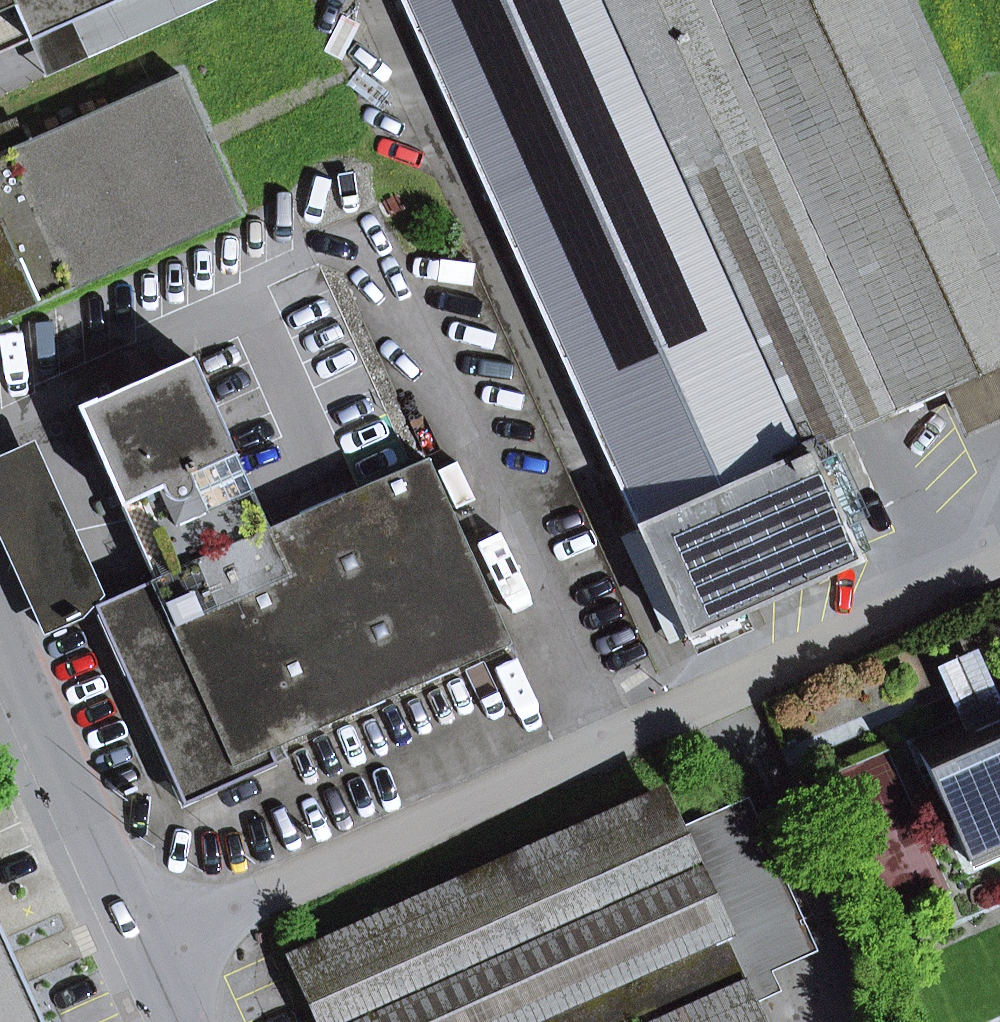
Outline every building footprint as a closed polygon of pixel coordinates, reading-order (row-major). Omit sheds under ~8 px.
[(28,40),(10,0),(0,0),(0,13),(0,14),(0,53),(28,40)] [(28,40),(118,0),(10,0),(28,40)] [(684,178),(703,170),(722,161),(649,0),(400,0),(637,528),(807,452),(684,178)] [(722,161),(765,142),(887,415),(943,391),(999,365),(999,200),(910,0),(649,0),(722,161)] [(242,216),(181,76),(0,156),(0,323),(242,216)] [(807,452),(887,415),(765,142),(703,170),(684,178),(807,452)] [(192,489),(189,473),(234,454),(191,357),(95,400),(95,401),(139,498),(162,488),(170,499),(184,499),(192,489)] [(963,436),(999,420),(999,365),(943,391),(963,436)] [(155,579),(268,529),(234,454),(189,473),(192,489),(184,499),(170,499),(162,488),(139,498),(95,401),(79,409),(155,579)] [(106,601),(34,441),(0,456),(0,539),(41,630),(97,605),(106,601)] [(807,452),(637,528),(686,636),(855,560),(807,452)] [(277,763),(271,749),(509,644),(426,459),(268,529),(155,579),(97,605),(184,804),(277,763)] [(996,707),(994,701),(973,659),(946,671),(967,720),(917,743),(971,863),(999,850),(999,705),(996,707)] [(318,1021),(334,1021),(683,863),(651,793),(288,957),(318,1021)] [(808,951),(742,805),(677,834),(723,935),(752,998),(775,988),(767,970),(808,951)] [(718,938),(683,863),(334,1021),(530,1021),(718,938)] [(752,998),(723,935),(718,938),(530,1021),(762,1021),(752,998)] [(0,943),(0,1021),(35,1021),(0,943)]
